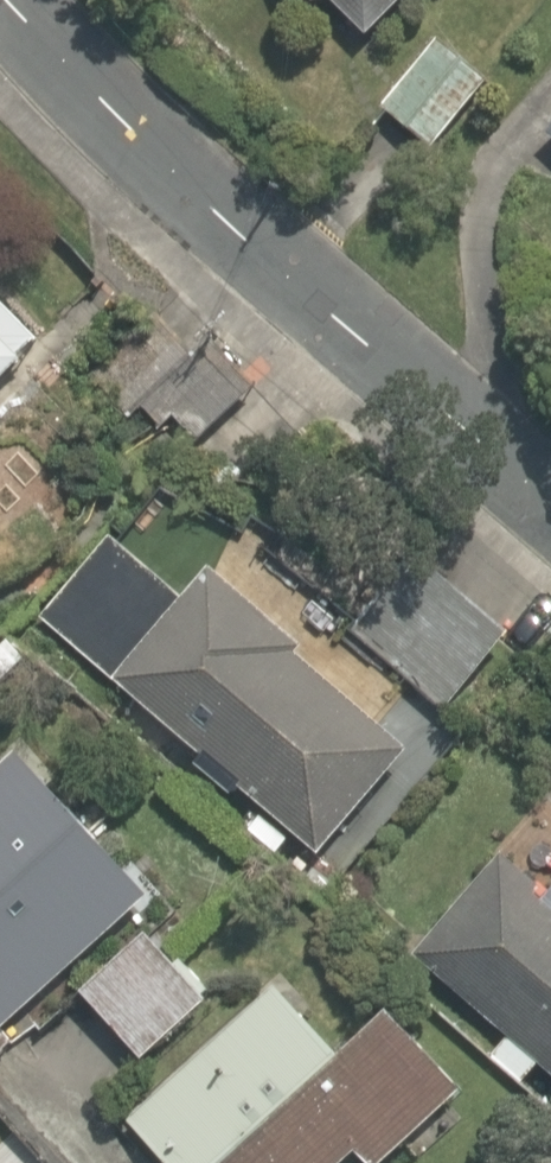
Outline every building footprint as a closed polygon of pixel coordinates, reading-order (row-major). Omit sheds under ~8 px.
[(379,44),(426,0),(337,0),(379,44)] [(492,81),(445,43),(391,110),(438,147),(492,81)] [(60,373),(0,304),(0,426),(60,373)] [(339,465),(266,548),(462,721),(534,639),(339,465)] [(187,598),(117,537),(44,621),(316,856),(414,742),(213,568),(187,598)] [(0,785),(0,1020),(9,1028),(155,885),(29,757),(0,785)] [(491,1050),(535,1090),(549,1074),(550,1076),(550,902),(510,864),(423,959),(506,1035),(491,1050)] [(219,985),(158,925),(84,1002),(144,1062),(219,985)] [(377,1146),(396,1162),(400,1162),(474,1079),(387,1004),(343,1054),(256,977),(124,1129),(163,1162),(362,1162),(377,1146)]
